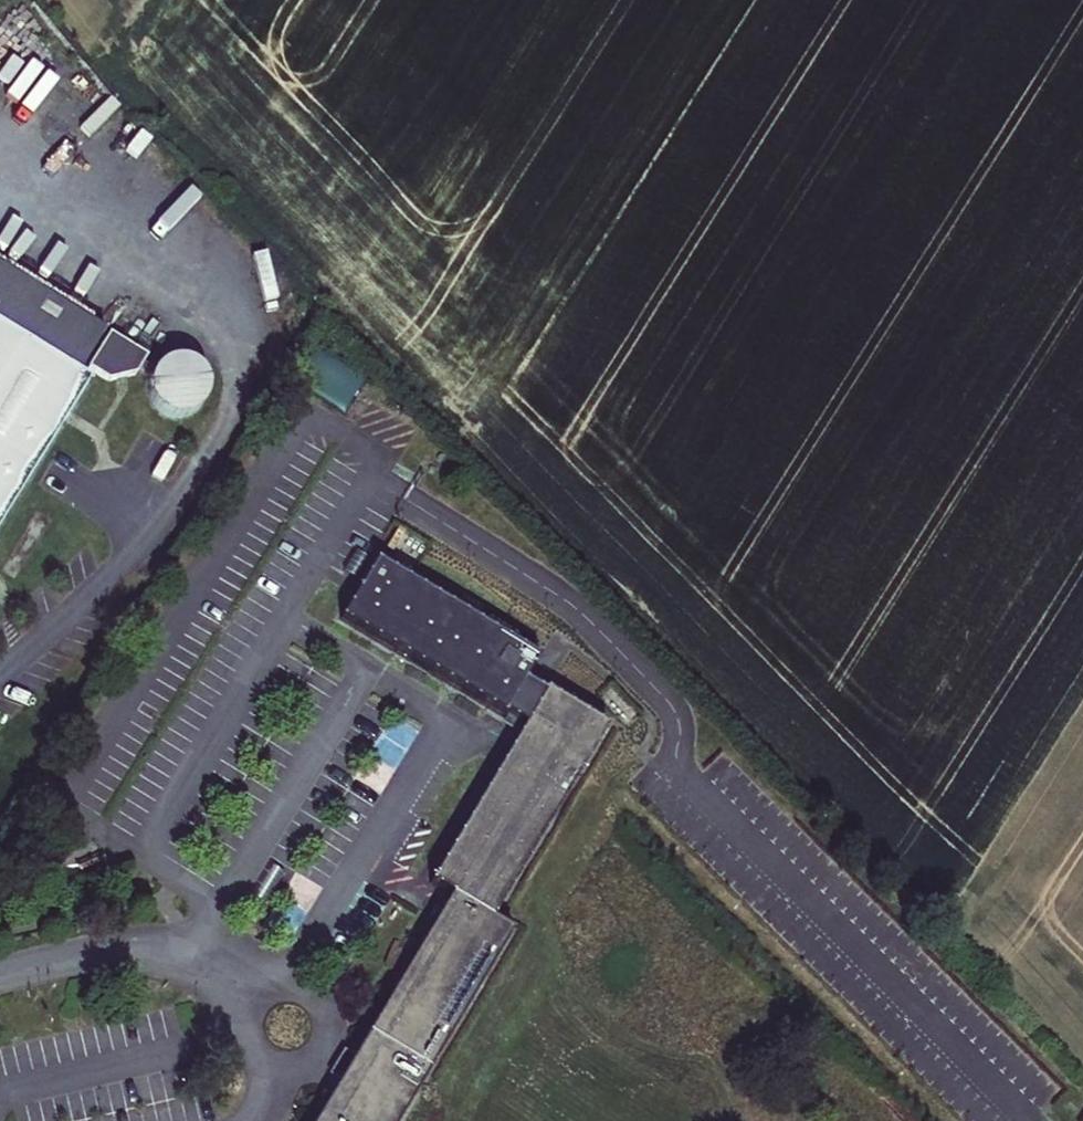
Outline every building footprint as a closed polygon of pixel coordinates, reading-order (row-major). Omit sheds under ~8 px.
[(88,382),(77,375),(103,333),(0,269),(0,524),(88,382)] [(147,357),(109,334),(88,369),(108,381),(136,375),(138,371),(151,379),(151,378),(152,374),(155,371),(156,369),(144,362),(147,357)] [(349,404),(364,371),(314,347),(298,380),(349,404)] [(151,378),(151,379),(149,382),(149,392),(152,403),(159,412),(166,416),(176,419),(187,417),(202,407),(207,393),(207,382),(197,366),(187,361),(176,360),(166,362),(156,369),(155,371),(152,374),(151,378)] [(442,1050),(513,933),(492,920),(607,728),(546,691),(545,693),(525,682),(539,659),(376,561),(341,620),(503,718),(505,716),(524,728),(430,884),(450,896),(351,1063),(344,1062),(339,1065),(338,1072),(342,1077),(316,1120),(400,1120),(442,1050)]
